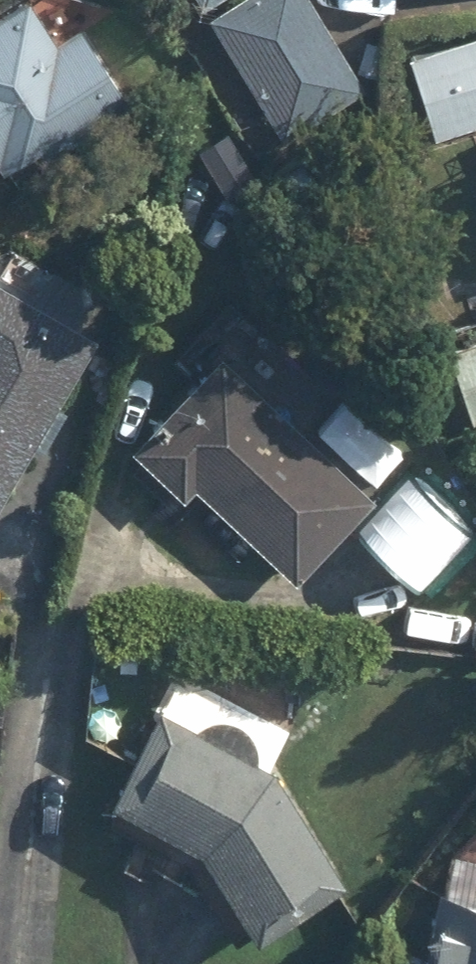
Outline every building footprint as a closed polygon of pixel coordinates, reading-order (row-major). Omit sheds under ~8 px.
[(133,103),(92,28),(59,45),(35,0),(29,0),(0,16),(0,161),(0,160),(6,172),(133,103)] [(316,0),(234,0),(214,13),(290,133),(368,82),(316,0)] [(432,49),(436,129),(475,127),(475,47),(432,49)] [(61,398),(99,335),(0,276),(0,501),(35,443),(47,450),(73,405),(61,398)] [(450,347),(473,422),(475,421),(475,340),(450,347)] [(232,350),(137,448),(187,497),(201,483),(298,577),(380,493),(232,350)] [(265,755),(275,735),(224,710),(230,697),(184,675),(168,708),(163,705),(117,793),(210,851),(267,932),(351,872),(279,762),(265,755)] [(446,854),(423,963),(475,963),(475,860),(446,854)]
